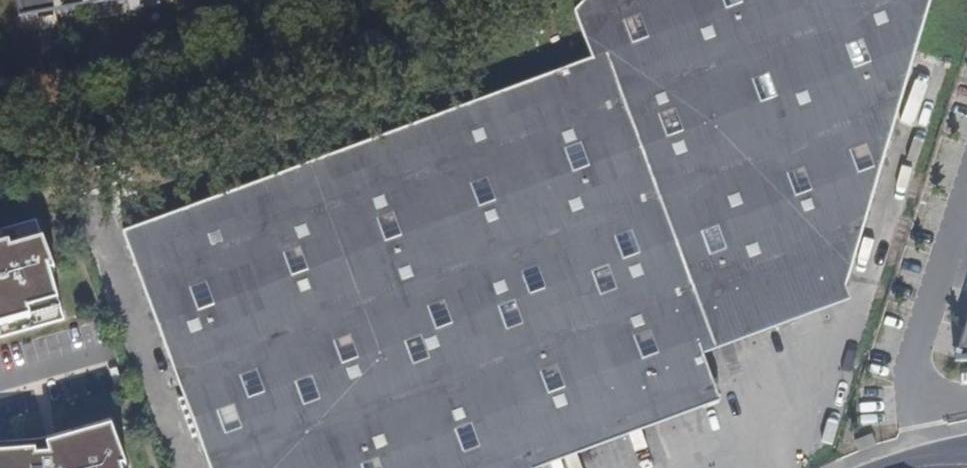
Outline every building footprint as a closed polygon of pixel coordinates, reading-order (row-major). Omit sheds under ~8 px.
[(115,0),(19,0),(22,17),(115,0)] [(699,344),(846,289),(931,0),(587,0),(574,13),(592,61),(123,234),(209,467),(532,467),(529,460),(716,391),(699,344)] [(33,220),(0,230),(0,337),(62,319),(49,273),(53,271),(33,220)] [(125,467),(120,467),(108,420),(36,440),(0,442),(0,467),(125,467)]
